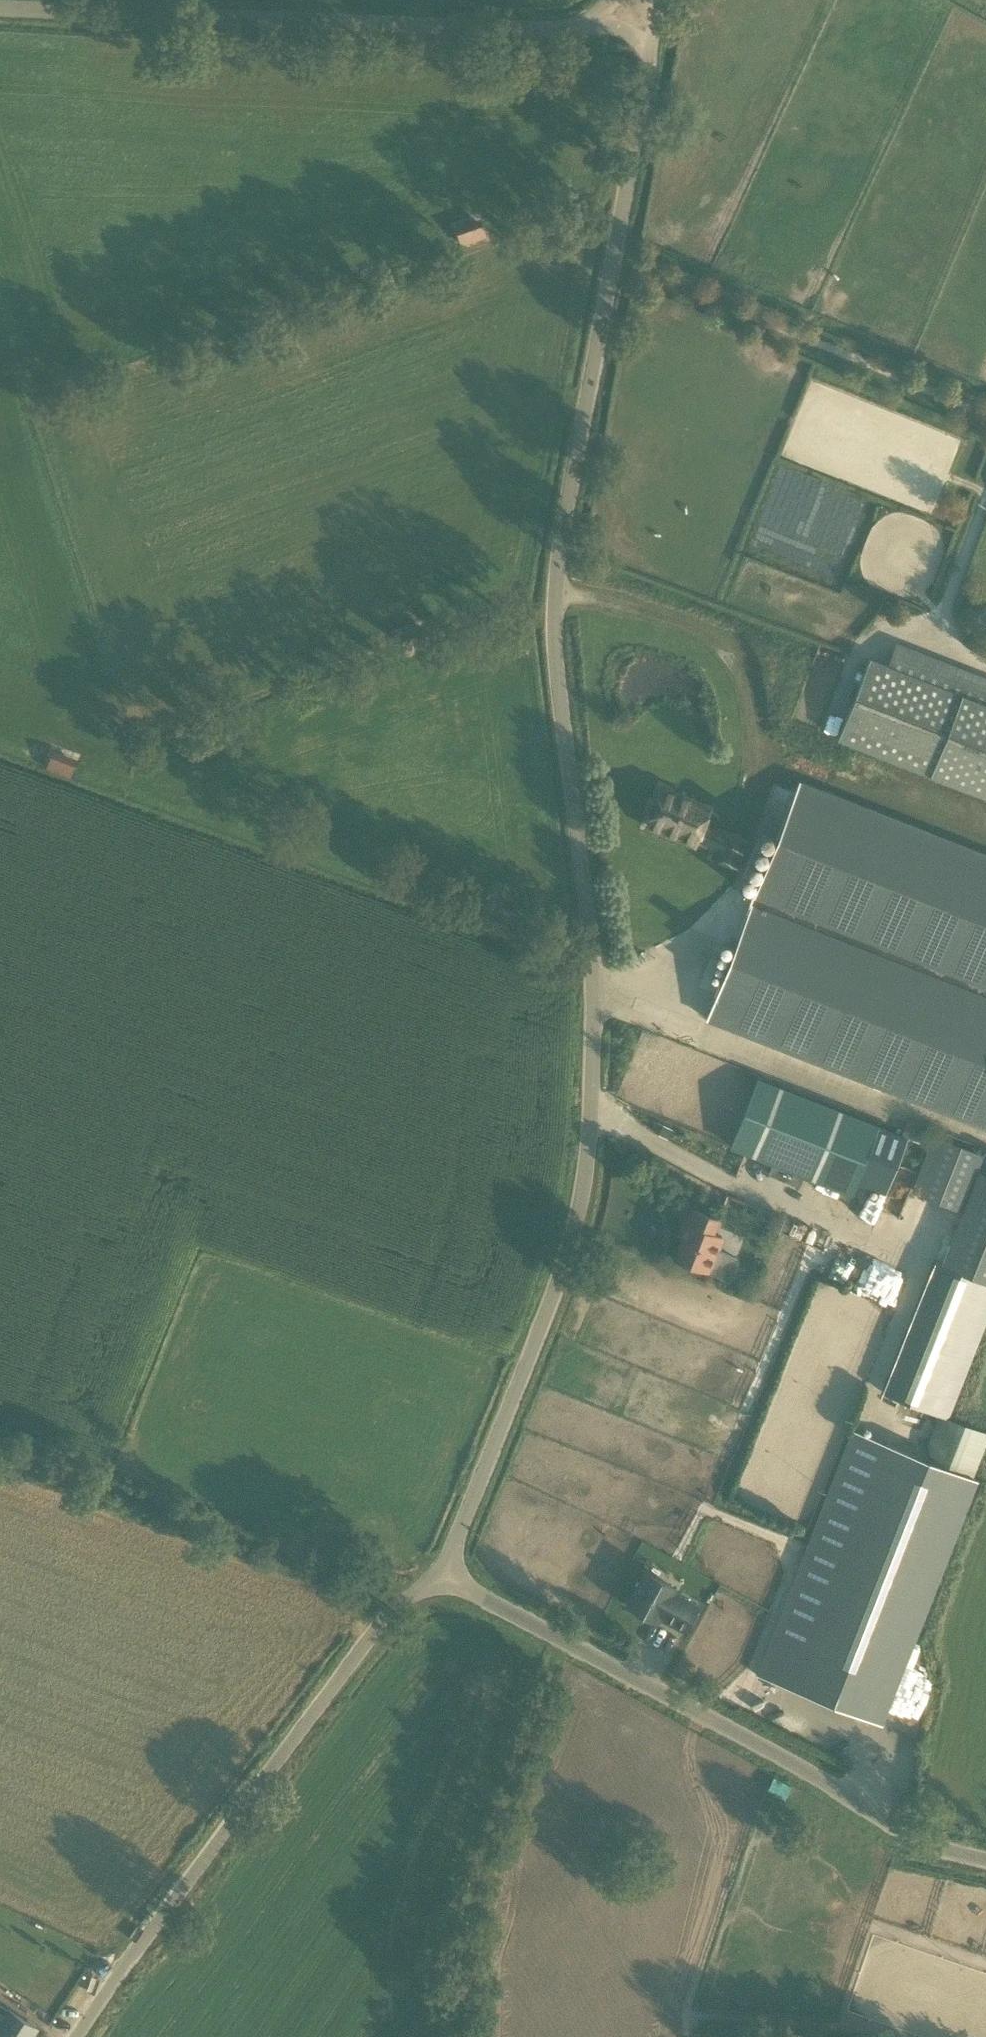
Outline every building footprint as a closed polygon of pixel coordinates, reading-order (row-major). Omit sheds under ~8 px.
[(451,223),(459,246),(487,236),(479,213),(451,223)] [(887,666),(869,659),(837,739),(985,797),(985,682),(894,646),(887,666)] [(49,754),(44,768),(72,777),(76,763),(49,754)] [(704,1020),(985,1130),(985,858),(796,783),(704,1020)] [(736,867),(747,840),(723,831),(722,832),(703,825),(709,809),(682,799),(684,795),(661,786),(655,800),(651,802),(648,810),(650,814),(647,821),(673,831),(670,837),(689,845),(691,840),(715,849),(712,858),(736,867)] [(758,1080),(731,1146),(851,1194),(856,1182),(878,1127),(758,1080)] [(681,1225),(686,1227),(674,1258),(727,1279),(732,1275),(735,1270),(736,1264),(736,1258),(718,1250),(723,1238),(712,1234),(718,1219),(688,1207),(681,1225)] [(937,1414),(947,1418),(948,1417),(985,1319),(985,1282),(936,1262),(884,1393),(937,1414)] [(931,1461),(852,1430),(756,1675),(881,1723),(976,1479),(972,1477),(985,1441),(985,1431),(948,1417),(947,1418),(937,1414),(926,1442),(931,1461)] [(645,1572),(626,1606),(651,1619),(654,1614),(684,1631),(698,1606),(673,1592),(675,1589),(645,1572)] [(37,2028),(7,2008),(0,2019),(0,2036),(31,2036),(37,2028)]
